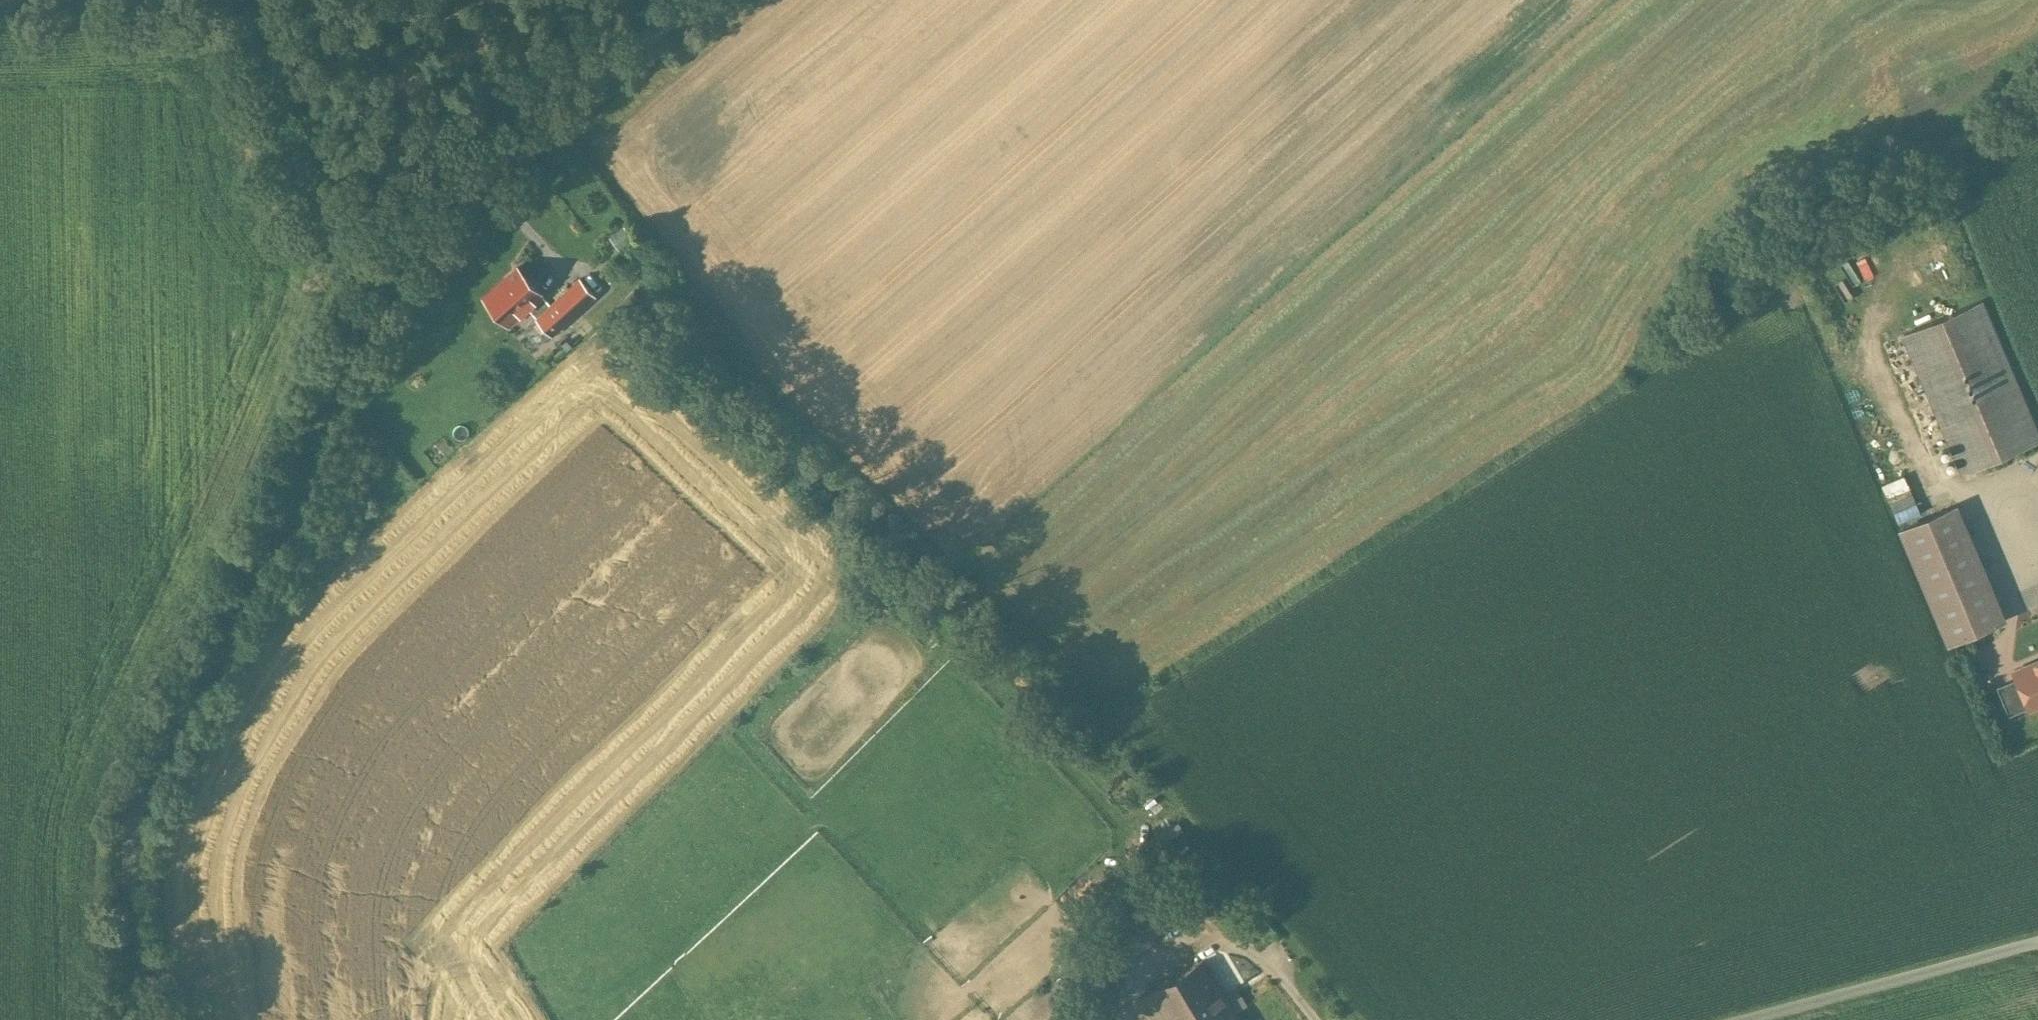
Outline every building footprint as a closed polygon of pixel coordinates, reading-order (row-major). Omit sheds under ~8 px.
[(518,268),(488,294),(499,307),(496,309),(508,323),(526,307),(541,294),(518,268)] [(580,279),(551,305),(541,294),(526,307),(552,336),(595,296),(580,279)] [(1904,335),(1963,474),(2037,442),(2037,437),(1981,302),(1904,335)] [(1881,484),(1900,522),(1922,511),(1903,473),(1881,484)] [(1956,507),(1901,531),(1948,641),(2003,618),(1956,507)] [(2014,672),(2016,678),(2028,706),(2029,708),(2037,704),(2037,662),(2014,672)] [(2016,678),(1996,686),(2008,715),(2028,706),(2016,678)] [(1074,941),(1055,957),(1063,967),(1082,951),(1074,941)] [(1063,967),(1059,970),(1076,990),(1100,969),(1083,949),(1082,951),(1063,967)] [(1203,961),(1152,992),(1169,1019),(1238,1019),(1203,961)] [(1152,991),(1138,1000),(1150,1019),(1169,1019),(1152,992),(1152,991)] [(1073,1015),(1076,1019),(1102,1019),(1092,1003),(1073,1015)]
